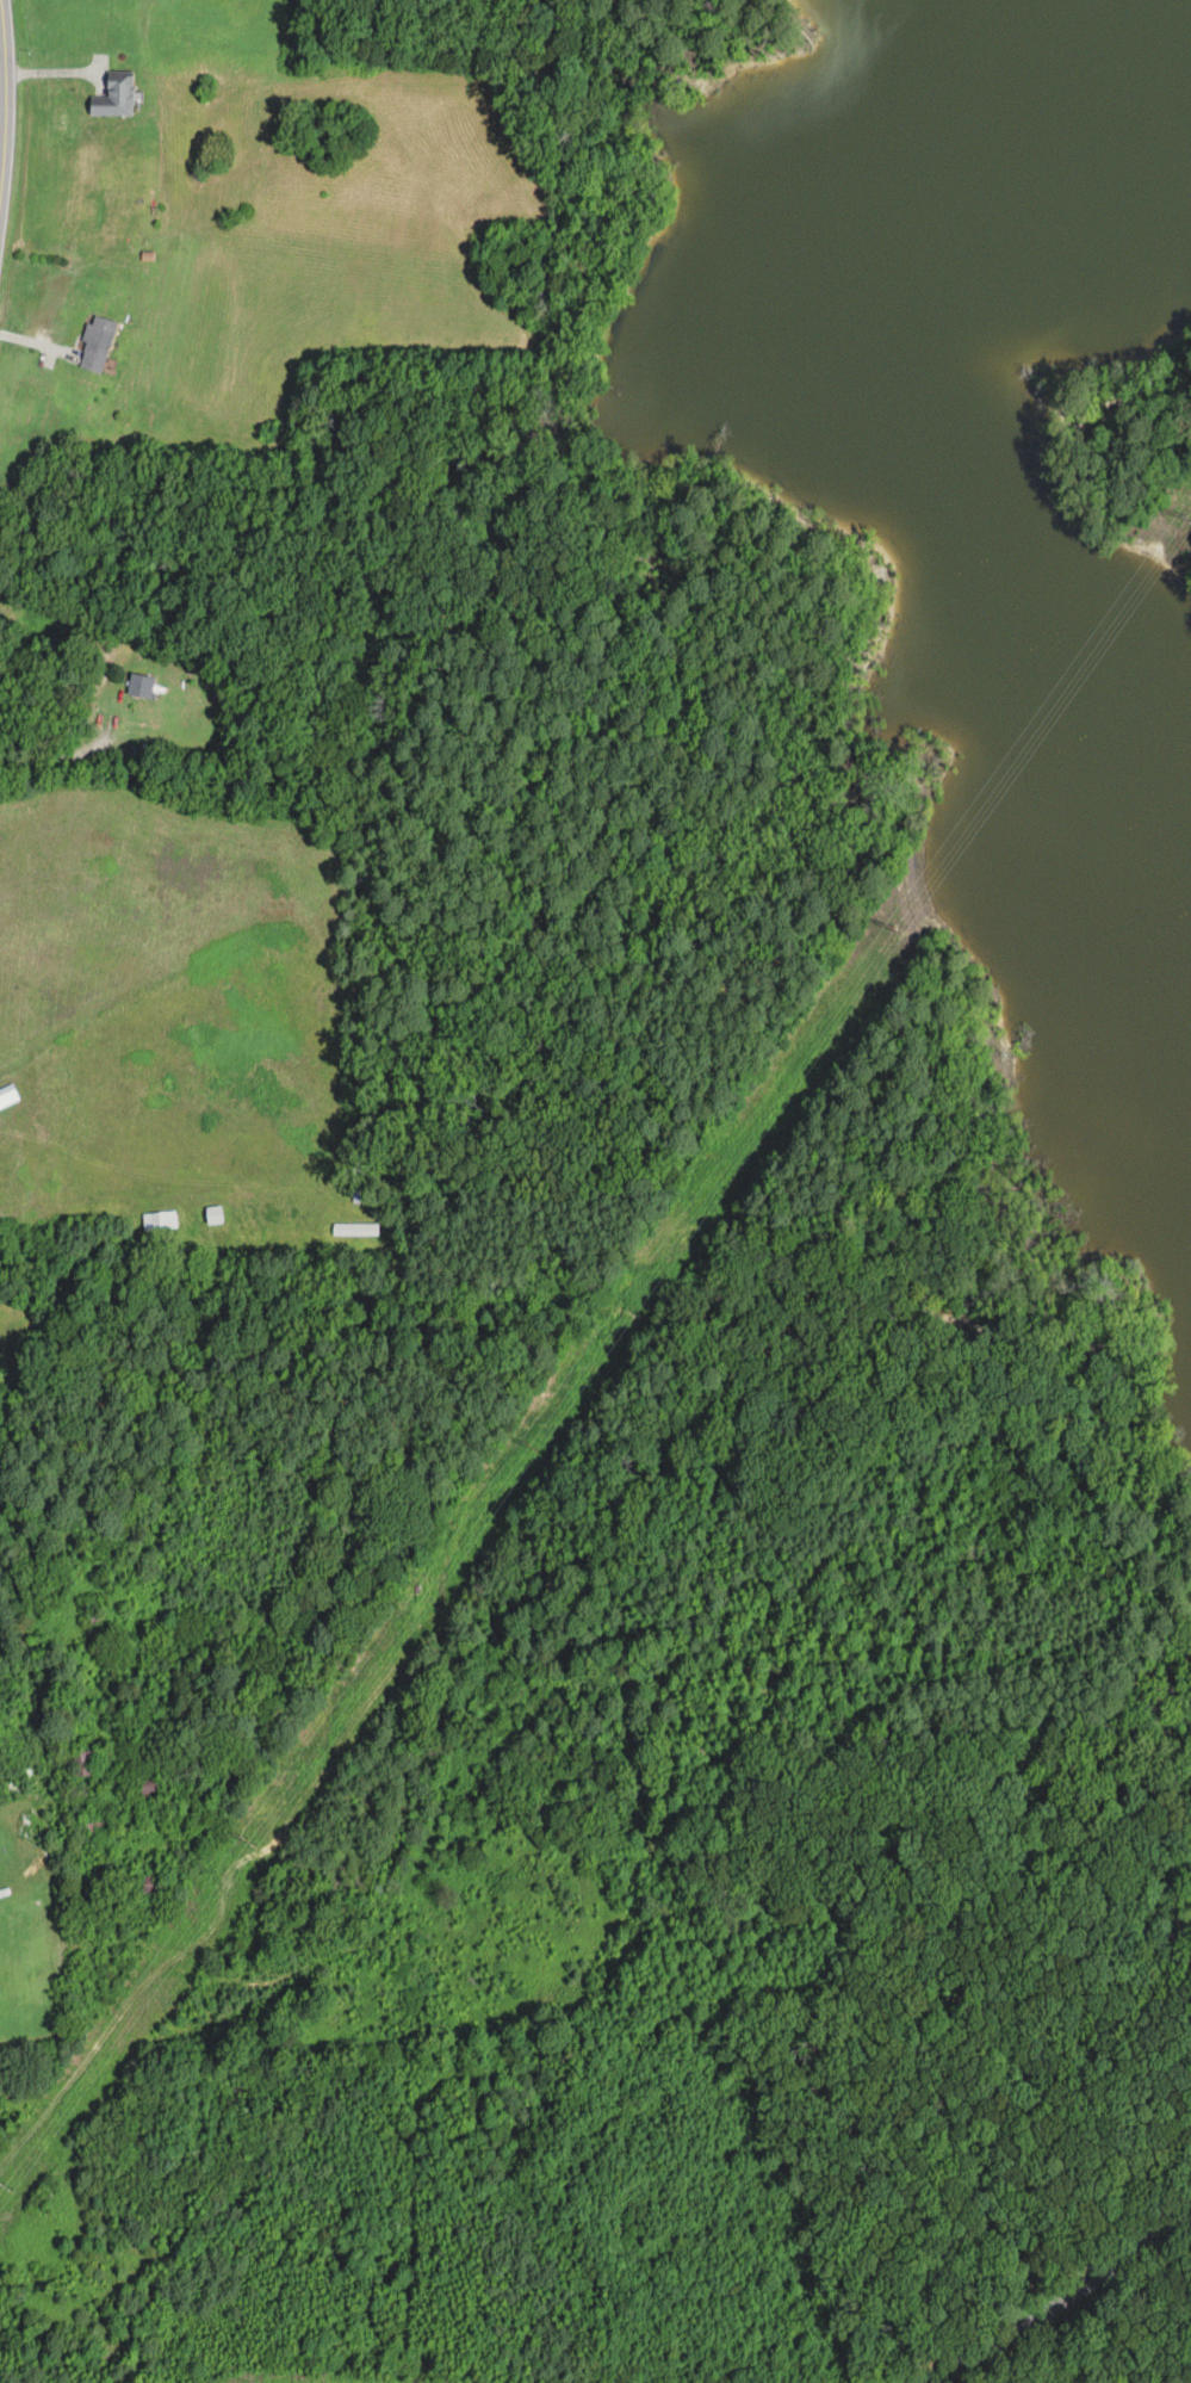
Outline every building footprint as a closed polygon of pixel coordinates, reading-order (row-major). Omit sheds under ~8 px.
[(133,116),(133,72),(108,72),(108,96),(91,96),(91,116),(133,116)] [(102,373),(104,365),(115,368),(127,327),(93,316),(77,365),(102,373)] [(154,697),(154,674),(129,674),(129,697),(154,697)] [(19,1099),(12,1084),(0,1090),(0,1107),(19,1099)] [(207,1221),(220,1221),(220,1207),(207,1207),(207,1221)] [(176,1229),(175,1212),(142,1212),(143,1230),(176,1229)] [(378,1223),(333,1223),(333,1235),(378,1235),(378,1223)] [(112,1775),(112,1750),(73,1750),(73,1775),(112,1775)] [(156,1771),(132,1777),(140,1803),(164,1796),(156,1771)] [(142,1892),(153,1892),(153,1879),(142,1879),(142,1892)]
